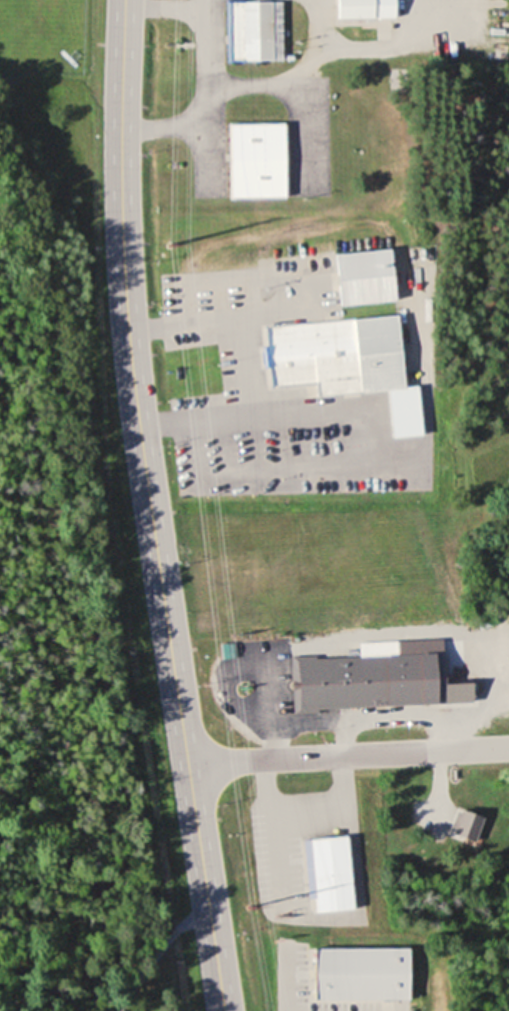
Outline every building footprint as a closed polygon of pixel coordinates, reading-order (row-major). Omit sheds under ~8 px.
[(396,19),(396,0),(338,0),(338,19),(396,19)] [(228,2),(228,61),(283,61),(283,2),(228,2)] [(285,125),(231,125),(231,198),(285,198),(285,125)] [(404,390),(400,316),(354,319),(359,392),(404,390)] [(260,372),(270,371),(270,385),(350,381),(348,321),(265,325),(266,344),(259,344),(260,372)] [(359,689),(373,688),(373,677),(358,678),(359,689)] [(450,836),(478,844),(486,815),(458,807),(450,836)] [(349,835),(311,838),(316,912),(353,910),(349,835)] [(315,1001),(409,1001),(409,947),(315,947),(315,1001)]
